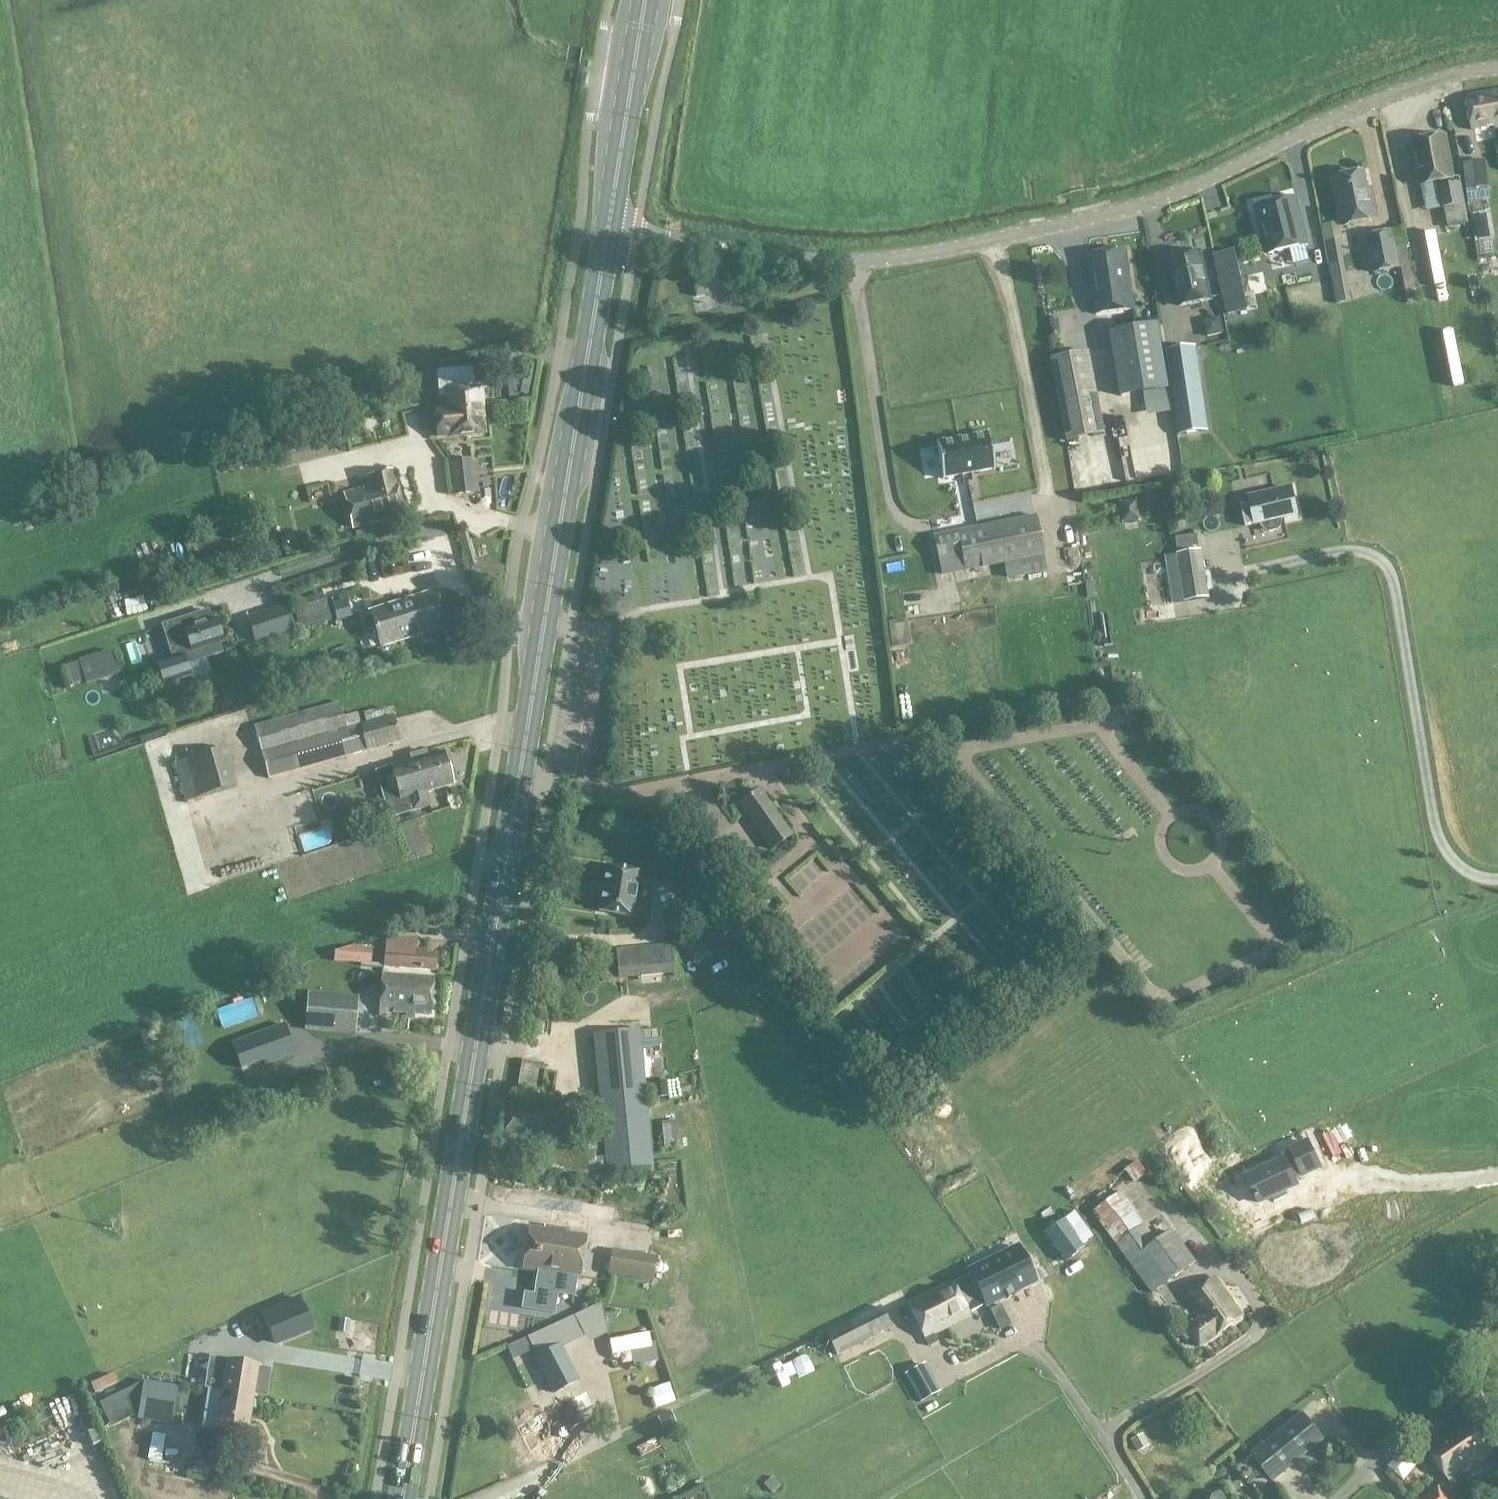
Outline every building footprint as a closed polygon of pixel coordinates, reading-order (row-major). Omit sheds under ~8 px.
[(1497,126),(1497,92),(1467,97),(1472,128),(1496,124),(1496,127),(1497,126)] [(1467,221),(1460,178),(1453,179),(1445,137),(1413,143),(1421,186),(1437,183),(1442,209),(1445,209),(1448,225),(1467,221)] [(1490,199),(1485,160),(1464,163),(1469,202),(1490,199)] [(1367,192),(1363,173),(1333,180),(1343,226),(1378,219),(1372,191),(1367,192)] [(1208,206),(1225,202),(1221,186),(1204,190),(1208,206)] [(1268,255),(1290,250),(1293,266),(1309,262),(1305,246),(1307,245),(1303,227),(1300,228),(1299,223),(1302,222),(1296,198),(1255,208),(1261,232),(1262,231),(1268,255)] [(1324,226),(1331,267),(1350,263),(1344,226),(1343,226),(1342,223),(1324,226)] [(1373,235),(1373,236),(1365,238),(1374,274),(1381,273),(1381,274),(1394,270),(1401,269),(1394,232),(1386,233),(1373,235)] [(1090,255),(1096,315),(1135,311),(1129,251),(1090,255)] [(1223,297),(1243,293),(1233,252),(1213,256),(1223,297)] [(1200,253),(1170,260),(1181,307),(1210,300),(1200,253)] [(1243,290),(1256,290),(1256,274),(1243,274),(1243,290)] [(696,297),(708,294),(705,284),(693,287),(696,297)] [(1420,291),(1423,307),(1434,305),(1431,288),(1420,291)] [(1110,333),(1121,397),(1170,388),(1159,325),(1110,333)] [(1052,333),(1052,336),(1055,338),(1059,338),(1061,335),(1060,331),(1057,329),(1054,330),(1052,333)] [(1440,332),(1432,335),(1438,352),(1446,350),(1440,332)] [(1208,432),(1201,384),(1195,348),(1167,352),(1180,436),(1208,432)] [(1068,442),(1105,435),(1089,352),(1052,360),(1068,442)] [(526,363),(520,394),(528,395),(534,364),(526,363)] [(454,383),(453,367),(431,374),(431,397),(446,396),(447,410),(436,411),(438,436),(449,436),(449,437),(484,434),(481,389),(474,389),(474,382),(454,383)] [(425,411),(412,411),(412,425),(425,426),(425,411)] [(276,471),(334,456),(326,423),(267,438),(276,471)] [(943,479),(995,470),(988,433),(936,443),(943,479)] [(454,501),(474,499),(470,459),(449,461),(454,501)] [(365,478),(368,488),(343,494),(351,528),(403,515),(392,471),(365,478)] [(1280,520),(1297,516),(1291,489),(1249,498),(1251,503),(1241,505),(1246,527),(1255,525),(1262,524),(1263,528),(1265,531),(1269,532),(1277,530),(1280,528),(1281,524),(1280,520)] [(948,498),(935,499),(936,513),(949,512),(948,498)] [(1121,503),(1124,524),(1140,522),(1137,501),(1121,503)] [(1042,556),(1043,555),(1035,516),(933,537),(936,552),(959,547),(964,571),(1007,562),(1011,578),(1045,571),(1042,556)] [(964,571),(959,547),(936,552),(941,576),(964,571)] [(1166,556),(1174,604),(1206,598),(1199,551),(1177,554),(1166,556)] [(611,594),(635,586),(627,564),(603,573),(611,594)] [(368,612),(370,616),(364,620),(368,632),(375,631),(380,648),(448,626),(435,590),(368,612)] [(300,629),(330,620),(322,594),(312,598),(314,604),(308,606),(306,599),(296,603),(298,609),(294,610),(300,629)] [(347,600),(333,604),(337,620),(352,616),(347,600)] [(142,603),(114,605),(115,618),(143,616),(142,603)] [(248,620),(256,643),(290,631),(283,609),(248,620)] [(222,643),(215,620),(211,622),(208,612),(172,624),(183,658),(185,666),(187,665),(222,654),(218,644),(222,643)] [(907,620),(888,622),(892,649),(910,646),(907,620)] [(118,675),(110,650),(79,661),(87,685),(118,675)] [(185,666),(183,658),(158,666),(164,685),(190,677),(187,665),(185,666)] [(401,742),(393,715),(347,728),(340,703),(254,727),(268,778),(401,742)] [(160,743),(104,759),(119,809),(129,806),(119,819),(124,838),(139,849),(128,852),(131,862),(181,848),(177,831),(184,829),(196,813),(209,810),(222,819),(236,815),(233,803),(238,796),(226,754),(219,749),(161,765),(182,781),(174,791),(185,800),(174,803),(165,772),(131,782),(126,762),(136,759),(140,775),(146,768),(145,763),(160,743)] [(456,782),(453,772),(449,771),(447,766),(449,764),(446,755),(448,755),(448,753),(444,754),(443,752),(428,757),(426,751),(410,756),(412,762),(376,772),(390,817),(411,811),(411,812),(430,806),(426,793),(453,785),(452,783),(456,782)] [(335,798),(329,778),(312,783),(317,802),(335,798)] [(740,804),(771,849),(772,850),(792,836),(759,791),(740,804)] [(690,900),(708,886),(687,859),(669,872),(690,900)] [(632,915),(631,915),(638,874),(639,874),(639,872),(637,871),(637,872),(609,867),(607,866),(606,868),(607,868),(600,910),(599,912),(601,913),(601,912),(629,917),(631,917),(632,915)] [(434,970),(435,954),(414,953),(415,940),(386,938),(383,967),(434,970)] [(671,946),(616,950),(618,978),(673,974),(671,946)] [(335,953),(335,962),(361,964),(362,948),(353,948),(335,953)] [(430,1015),(433,978),(382,974),(379,1016),(385,1016),(385,1012),(430,1015)] [(305,1030),(356,1034),(358,998),(308,994),(305,1030)] [(254,1036),(232,1044),(241,1069),(263,1061),(265,1065),(295,1054),(284,1025),(254,1036)] [(594,1157),(591,1172),(608,1170),(652,1166),(639,1031),(594,1036),(606,1156),(594,1157)] [(584,1128),(580,1149),(560,1146),(565,1117),(511,1108),(509,1115),(506,1130),(507,1130),(505,1139),(521,1142),(521,1144),(550,1149),(547,1167),(591,1175),(591,1172),(594,1157),(598,1131),(584,1128)] [(678,1148),(675,1122),(662,1123),(665,1149),(678,1148)] [(1284,1159),(1247,1177),(1259,1203),(1272,1197),(1275,1203),(1288,1197),(1286,1191),(1298,1185),(1295,1180),(1321,1168),(1309,1143),(1282,1155),(1284,1159)] [(1122,1169),(1132,1179),(1145,1167),(1135,1156),(1122,1169)] [(661,1213),(661,1225),(670,1225),(671,1213),(661,1213)] [(1065,1262),(1085,1248),(1064,1220),(1045,1234),(1065,1262)] [(1144,1223),(1117,1246),(1153,1294),(1196,1262),(1173,1232),(1158,1243),(1144,1223)] [(566,1234),(567,1230),(551,1227),(550,1231),(530,1228),(523,1269),(579,1278),(586,1237),(566,1234)] [(1002,1255),(970,1271),(972,1275),(987,1305),(987,1306),(1036,1281),(1022,1253),(1019,1247),(1002,1255)] [(612,1251),(608,1275),(652,1281),(656,1258),(612,1251)] [(954,1282),(908,1303),(928,1346),(937,1342),(933,1334),(970,1317),(969,1316),(968,1314),(987,1305),(972,1275),(954,1284),(954,1282)] [(1215,1279),(1186,1300),(1201,1320),(1181,1334),(1187,1342),(1193,1337),(1201,1347),(1243,1317),(1215,1279)] [(275,1344),(312,1328),(300,1299),(263,1315),(275,1344)] [(890,1328),(880,1307),(826,1334),(837,1355),(890,1328)] [(1177,1316),(1170,1307),(1161,1314),(1168,1323),(1177,1316)] [(529,1337),(539,1356),(560,1345),(562,1348),(587,1335),(578,1315),(529,1337)] [(350,1320),(340,1319),(339,1331),(348,1333),(350,1320)] [(1012,1325),(1009,1319),(997,1325),(1000,1331),(1012,1325)] [(654,1344),(651,1345),(649,1334),(609,1342),(612,1356),(632,1352),(635,1364),(657,1360),(654,1344)] [(814,1342),(818,1349),(827,1345),(823,1337),(814,1342)] [(560,1345),(539,1356),(535,1358),(554,1394),(579,1381),(562,1348),(560,1345)] [(207,1375),(205,1388),(221,1391),(253,1396),(256,1396),(256,1394),(264,1396),(269,1370),(260,1369),(261,1366),(224,1360),(221,1377),(207,1375)] [(924,1364),(906,1374),(922,1402),(939,1392),(924,1364)] [(112,1428),(138,1415),(137,1419),(172,1424),(178,1387),(144,1381),(144,1382),(100,1403),(112,1428)] [(253,1396),(221,1391),(214,1430),(247,1435),(253,1396)] [(567,1404),(577,1417),(591,1407),(581,1394),(567,1404)] [(535,1416),(514,1427),(534,1465),(555,1454),(554,1451),(583,1436),(565,1403),(536,1418),(535,1416)] [(1253,1455),(1273,1480),(1323,1439),(1303,1414),(1253,1455)] [(1451,1483),(1493,1454),(1467,1417),(1425,1447),(1451,1483)] [(1411,1472),(1395,1458),(1386,1468),(1402,1482),(1411,1472)] [(1440,1487),(1423,1498),(1449,1498),(1440,1487)]
